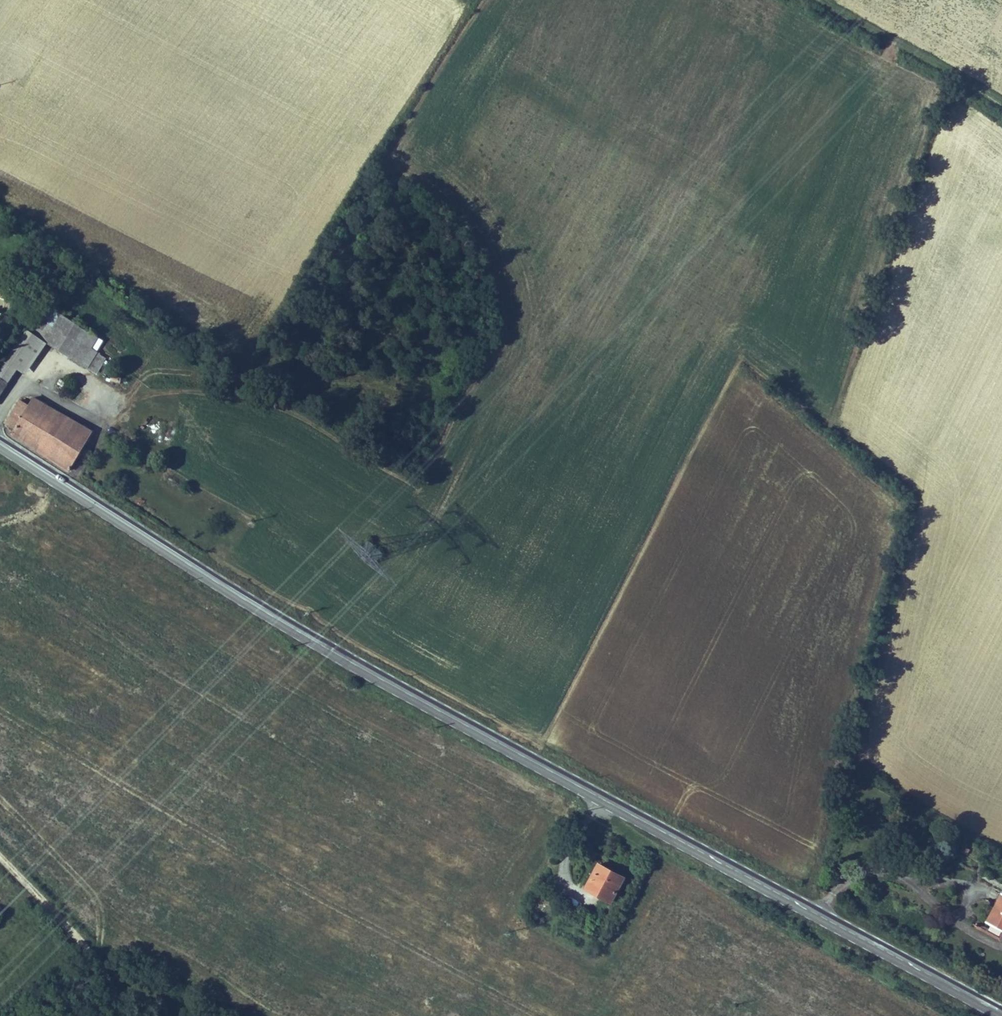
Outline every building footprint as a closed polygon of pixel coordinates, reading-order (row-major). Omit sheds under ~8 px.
[(85,381),(95,365),(71,350),(77,339),(51,324),(45,334),(33,326),(22,341),(85,381)] [(0,361),(0,388),(12,369),(0,361)] [(3,438),(60,475),(82,440),(23,406),(18,415),(8,409),(0,422),(0,434),(4,436),(3,438)] [(618,876),(591,862),(577,889),(603,903),(618,876)] [(1000,892),(985,921),(1001,931),(1001,893),(1000,892)]
